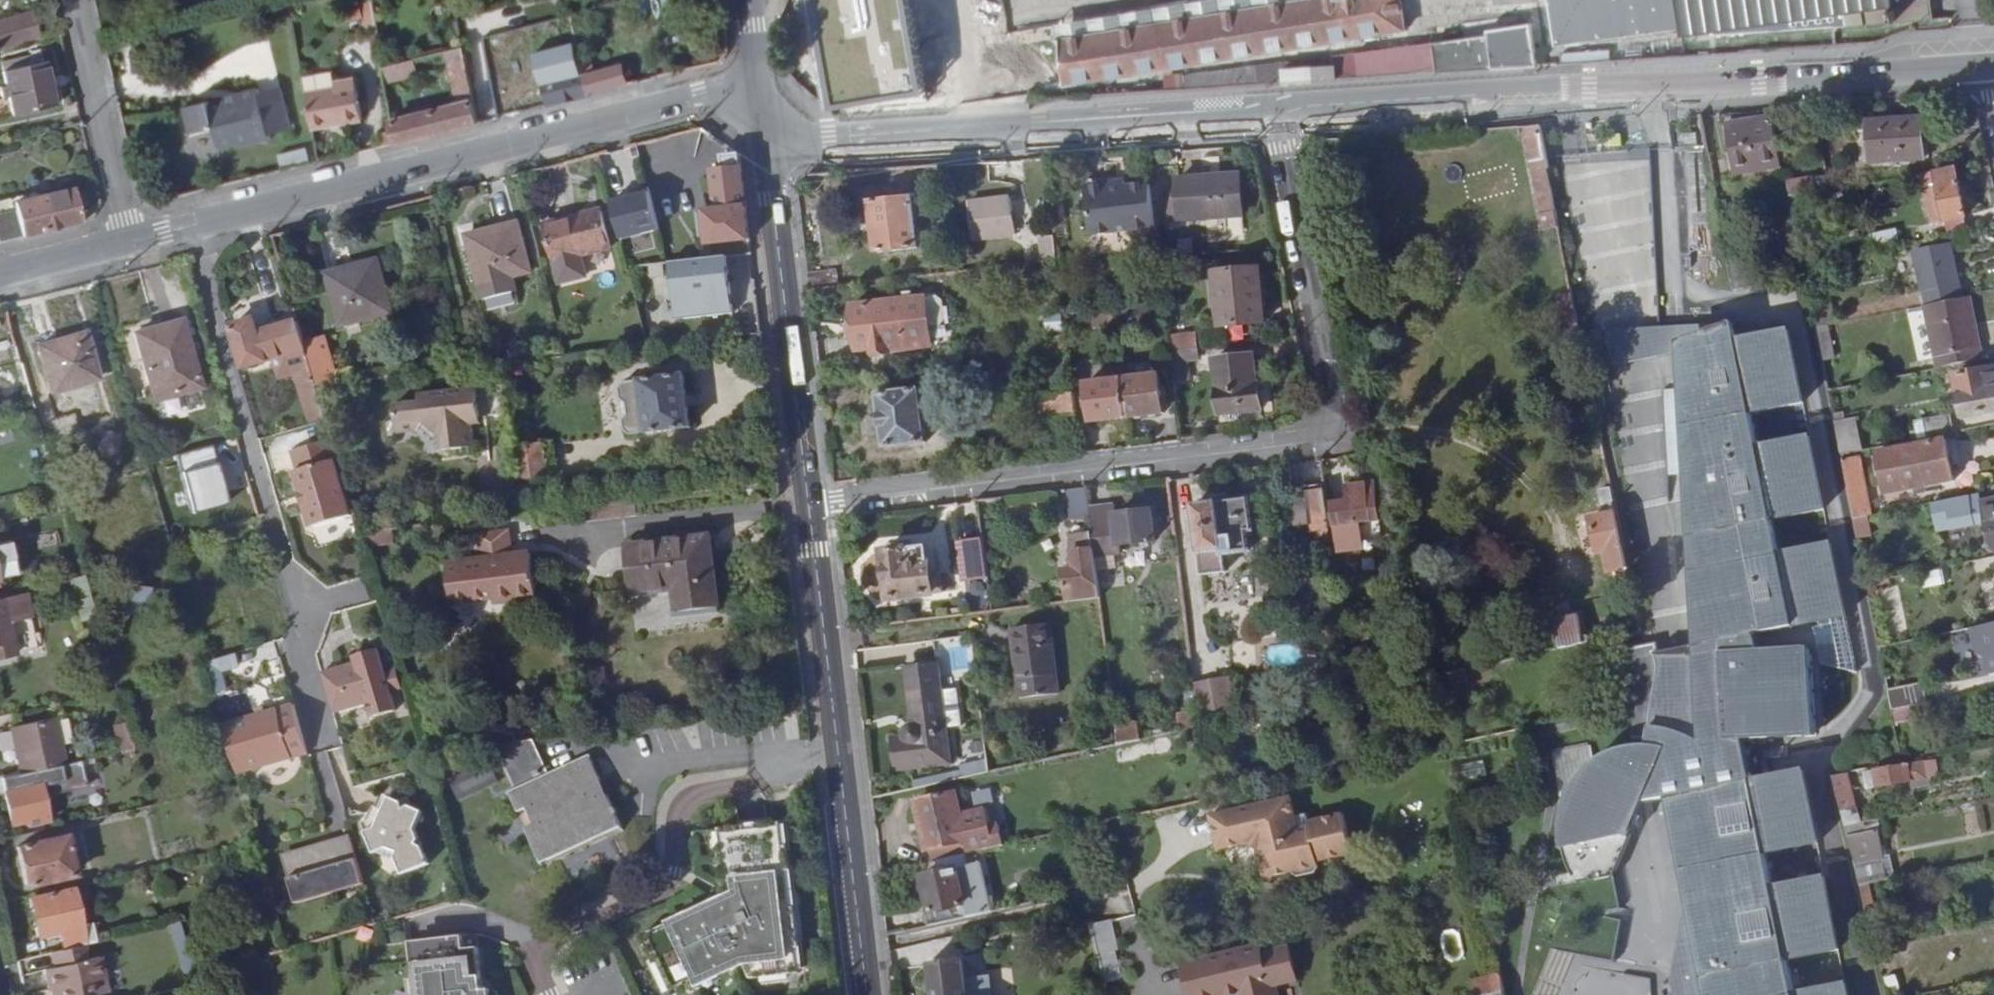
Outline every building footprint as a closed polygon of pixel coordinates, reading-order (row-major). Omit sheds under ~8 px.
[(1182,65),(1405,29),(1402,20),(1399,0),(1288,0),(921,61),(919,42),(892,47),(884,0),(819,0),(831,76),(896,66),(903,108),(960,104),(961,101),(983,98),(1108,77),(1182,65)] [(1928,17),(1927,0),(1892,0),(1888,0),(1550,0),(1556,41),(1682,25),(1683,30),(1712,27),(1712,35),(1928,17)] [(36,40),(30,21),(0,29),(0,50),(36,40)] [(1306,81),(1535,66),(1529,22),(1482,28),(1483,33),(1184,75),(1186,89),(1283,83),(1282,67),(1305,66),(1306,81)] [(478,125),(463,50),(449,53),(459,106),(436,112),(434,106),(416,111),(417,117),(394,123),(397,145),(478,125)] [(1,62),(4,72),(25,67),(22,58),(1,62)] [(384,69),(387,83),(420,74),(417,61),(384,69)] [(25,67),(4,72),(7,87),(0,89),(3,99),(9,98),(14,116),(55,107),(45,63),(25,67)] [(1186,89),(1184,75),(1182,65),(1108,77),(1110,88),(1111,94),(1186,89)] [(1283,83),(1306,81),(1305,66),(1282,67),(1283,83)] [(585,78),(589,97),(626,88),(622,69),(585,78)] [(305,81),(308,97),(336,92),(335,86),(339,85),(336,75),(305,81)] [(544,85),(550,107),(589,97),(585,78),(584,76),(544,85)] [(308,97),(314,134),(330,130),(330,126),(341,124),(341,129),(364,124),(357,81),(339,85),(335,86),(336,92),(308,97)] [(187,107),(196,139),(217,133),(223,153),(293,133),(279,82),(187,107)] [(1785,169),(1778,130),(1771,131),(1768,118),(1727,126),(1737,178),(1785,169)] [(1921,120),(1867,124),(1871,165),(1924,160),(1921,120)] [(1539,127),(1524,128),(1544,215),(1556,213),(1539,127)] [(670,137),(652,141),(646,153),(649,166),(661,175),(676,172),(685,159),(681,145),(670,137)] [(711,245),(751,239),(741,154),(724,157),(726,171),(716,171),(721,211),(707,213),(710,236),(711,245)] [(1627,277),(1655,275),(1647,154),(1564,160),(1567,204),(1586,203),(1587,218),(1580,219),(1581,243),(1606,241),(1608,268),(1626,266),(1627,277)] [(1965,215),(1955,167),(1920,175),(1930,223),(1965,215)] [(1177,181),(1178,198),(1179,220),(1242,215),(1239,177),(1177,181)] [(1125,180),(1103,183),(1112,188),(1125,187),(1125,180)] [(1103,183),(1089,184),(1083,191),(1088,236),(1154,228),(1149,184),(1125,187),(1112,188),(1103,183)] [(645,184),(602,198),(615,239),(658,225),(645,184)] [(81,224),(72,188),(0,206),(0,245),(81,224)] [(1179,220),(1178,198),(1166,199),(1167,220),(1179,220)] [(912,200),(872,205),(879,254),(919,249),(912,200)] [(1009,200),(969,204),(973,240),(1012,235),(1009,200)] [(601,211),(546,225),(555,261),(560,283),(586,277),(581,254),(610,248),(601,211)] [(703,237),(710,236),(707,213),(700,213),(703,237)] [(531,272),(519,224),(467,236),(480,285),(531,272)] [(1874,246),(1897,241),(1895,227),(1871,232),(1874,246)] [(1043,264),(1057,262),(1054,237),(1040,239),(1043,264)] [(1941,303),(1961,299),(1950,246),(1915,253),(1924,293),(1939,289),(1941,303)] [(672,321),(731,310),(720,250),(661,261),(672,321)] [(1746,253),(1728,257),(1735,291),(1752,287),(1746,253)] [(392,312),(379,262),(328,274),(341,326),(392,312)] [(1260,269),(1217,274),(1223,329),(1266,324),(1260,269)] [(808,274),(810,291),(839,288),(836,271),(808,274)] [(1564,298),(1567,316),(1577,314),(1573,296),(1564,298)] [(1976,318),(1971,296),(1961,299),(1941,303),(1925,306),(1936,359),(1978,349),(1972,319),(1976,318)] [(853,308),(858,351),(873,349),(873,354),(932,348),(927,299),(853,308)] [(944,299),(927,300),(930,329),(942,328),(946,322),(944,304),(944,299)] [(1735,308),(1717,312),(1724,343),(1727,359),(1738,357),(1735,344),(1742,343),(1735,308)] [(1602,367),(1678,352),(1724,343),(1717,312),(1596,335),(1602,367)] [(1982,349),(1976,318),(1972,319),(1978,349),(1982,349)] [(178,322),(135,334),(156,401),(200,388),(178,322)] [(304,345),(297,324),(258,335),(254,322),(232,328),(244,370),(292,355),(306,351),(304,345)] [(1828,327),(1817,329),(1824,362),(1834,360),(1828,327)] [(1678,352),(1696,646),(1659,652),(1657,642),(1627,648),(1638,698),(1634,739),(1657,741),(1657,745),(1637,746),(1631,747),(1619,750),(1608,755),(1596,761),(1593,745),(1554,753),(1562,796),(1569,798),(1565,810),(1565,811),(1632,839),(1645,807),(1670,802),(1689,799),(1699,944),(1707,937),(1734,931),(1737,945),(1729,947),(1707,985),(1702,994),(1795,994),(1789,964),(1841,953),(1826,883),(1774,893),(1767,858),(1803,850),(1787,777),(1753,785),(1744,742),(1816,737),(1813,651),(1759,652),(1755,634),(1818,622),(1847,616),(1833,544),(1781,554),(1774,520),(1825,509),(1812,438),(1760,448),(1754,414),(1806,404),(1792,334),(1742,343),(1735,344),(1738,357),(1727,359),(1724,343),(1678,352)] [(84,335),(38,347),(51,394),(97,381),(84,335)] [(1189,351),(1200,350),(1198,337),(1168,340),(1168,341),(1169,354),(1189,351)] [(326,339),(304,345),(306,351),(316,388),(340,385),(326,339)] [(1938,370),(1984,360),(1982,349),(1978,349),(1936,359),(1938,370)] [(1201,361),(1200,350),(1189,351),(1191,363),(1201,361)] [(292,355),(312,424),(326,420),(316,388),(306,351),(292,355)] [(1169,354),(1172,377),(1193,375),(1191,363),(1189,351),(1169,354)] [(1256,357),(1218,362),(1223,415),(1261,410),(1256,357)] [(1955,376),(1964,419),(1993,413),(1993,370),(1955,376)] [(642,381),(648,432),(693,427),(687,376),(642,381)] [(1123,382),(1127,420),(1163,415),(1159,377),(1123,382)] [(635,433),(648,432),(642,381),(628,383),(622,390),(623,402),(630,404),(632,417),(625,420),(626,430),(635,433)] [(1090,424),(1127,420),(1123,382),(1085,386),(1090,424)] [(472,415),(480,414),(476,386),(418,394),(420,402),(395,405),(399,432),(415,430),(421,421),(441,434),(443,448),(474,444),(474,428),(473,423),(472,415)] [(920,393),(881,397),(886,449),(926,444),(920,393)] [(1040,421),(1074,418),(1072,394),(1038,397),(1040,421)] [(481,423),(480,414),(472,415),(473,423),(481,423)] [(1920,440),(1951,434),(1948,419),(1918,425),(1920,440)] [(1856,422),(1836,426),(1842,457),(1863,452),(1856,422)] [(313,528),(353,515),(332,440),(294,450),(300,471),(296,472),(303,493),(307,492),(309,503),(306,504),(313,528)] [(1947,442),(1879,456),(1886,497),(1955,483),(1947,442)] [(527,482),(548,480),(544,446),(524,448),(527,482)] [(1855,521),(1871,518),(1860,461),(1843,463),(1855,521)] [(1331,507),(1337,555),(1360,552),(1357,526),(1378,523),(1374,486),(1345,489),(1347,505),(1331,507)] [(1085,490),(1066,492),(1070,522),(1089,520),(1088,509),(1085,490)] [(1329,539),(1323,491),(1307,493),(1312,533),(1316,533),(1317,540),(1329,539)] [(1612,491),(1601,493),(1605,518),(1592,521),(1599,555),(1607,553),(1611,574),(1628,570),(1612,491)] [(1992,548),(1993,548),(1993,502),(1981,504),(1979,495),(1949,501),(1956,533),(1985,527),(1990,549),(1992,548)] [(637,512),(636,502),(623,503),(624,514),(637,512)] [(1250,502),(1194,508),(1203,573),(1251,566),(1247,534),(1255,533),(1250,502)] [(1088,509),(1089,520),(1091,536),(1094,558),(1120,555),(1119,546),(1154,543),(1150,513),(1116,516),(1115,506),(1088,509)] [(461,563),(465,601),(505,596),(506,601),(548,595),(543,553),(523,555),(520,530),(472,536),(475,561),(461,563)] [(394,544),(393,531),(369,535),(370,547),(394,544)] [(628,545),(634,593),(678,588),(681,614),(721,608),(713,535),(628,545)] [(1064,571),(1068,602),(1100,598),(1095,565),(1094,558),(1091,536),(1071,538),(1075,570),(1064,571)] [(988,579),(982,539),(959,542),(964,581),(988,579)] [(0,545),(0,579),(14,576),(6,544),(0,545)] [(926,547),(883,552),(890,600),(932,594),(926,547)] [(1918,572),(1919,587),(1944,585),(1942,570),(1918,572)] [(81,574),(66,577),(72,614),(88,611),(81,574)] [(678,588),(634,593),(635,600),(673,595),(677,619),(722,614),(721,608),(681,614),(678,588)] [(0,601),(0,656),(32,649),(21,597),(0,601)] [(1858,675),(1847,616),(1818,622),(1820,627),(1812,629),(1820,667),(1858,675)] [(1553,623),(1560,650),(1584,645),(1578,618),(1553,623)] [(1049,623),(1012,628),(1020,699),(1058,694),(1049,623)] [(1981,628),(1991,677),(1993,676),(1993,625),(1981,628)] [(317,660),(328,698),(363,688),(367,702),(391,695),(386,678),(380,659),(373,634),(349,640),(350,649),(317,660)] [(964,635),(942,638),(946,669),(967,667),(964,635)] [(1904,658),(1914,708),(1929,705),(1918,654),(1904,658)] [(236,670),(232,655),(204,662),(210,684),(221,681),(219,674),(236,670)] [(386,678),(398,674),(393,655),(380,659),(386,678)] [(947,763),(935,663),(905,668),(912,723),(907,725),(905,726),(902,729),(901,733),(901,738),(893,740),(896,770),(947,763)] [(221,681),(210,684),(213,695),(224,691),(221,681)] [(1197,715),(1199,728),(1233,721),(1228,683),(1194,687),(1197,715)] [(236,774),(308,753),(294,706),(222,726),(236,774)] [(1181,718),(1182,732),(1199,728),(1197,715),(1181,718)] [(33,772),(63,765),(53,719),(8,730),(19,776),(33,772)] [(1117,729),(1119,746),(1139,741),(1136,725),(1117,729)] [(123,752),(134,749),(130,735),(119,738),(123,752)] [(551,779),(533,742),(495,746),(517,795),(551,779)] [(958,775),(986,771),(984,759),(957,762),(958,775)] [(592,761),(551,779),(517,795),(512,797),(520,817),(528,813),(535,828),(527,833),(541,862),(620,825),(592,761)] [(1868,791),(1899,785),(1920,781),(1926,780),(1924,766),(1865,776),(1868,791)] [(0,780),(0,782),(10,826),(30,821),(36,820),(38,825),(46,824),(33,772),(19,776),(0,780)] [(1805,773),(1787,777),(1803,850),(1819,846),(1805,773)] [(1832,778),(1834,789),(1845,787),(1843,776),(1832,778)] [(1920,781),(1899,785),(1901,793),(1922,790),(1920,781)] [(1838,794),(1848,829),(1862,825),(1854,791),(1838,794)] [(955,793),(915,802),(926,850),(966,840),(969,854),(1004,846),(999,823),(990,825),(986,809),(960,815),(955,793)] [(389,797),(384,809),(380,817),(367,822),(364,823),(375,854),(378,853),(390,849),(398,853),(397,857),(403,877),(431,867),(417,829),(424,814),(415,809),(398,801),(389,797)] [(412,797),(398,801),(415,809),(412,797)] [(1352,855),(1344,816),(1310,823),(1308,815),(1296,818),(1292,798),(1212,815),(1219,849),(1249,843),(1261,852),(1266,877),(1293,873),(1293,874),(1298,878),(1315,874),(1319,869),(1317,862),(1352,855)] [(1461,798),(1450,800),(1453,814),(1464,812),(1461,798)] [(1670,802),(1687,882),(1682,980),(1685,994),(1702,994),(1707,985),(1699,944),(1689,799),(1670,802)] [(380,817),(384,809),(373,806),(367,822),(380,817)] [(1632,839),(1565,811),(1563,822),(1563,831),(1563,842),(1565,853),(1632,839)] [(642,938),(655,966),(658,964),(673,994),(680,994),(700,986),(698,982),(715,975),(717,978),(745,965),(751,980),(799,974),(791,911),(788,912),(783,875),(787,874),(783,837),(779,837),(777,821),(722,827),(724,843),(720,843),(725,892),(734,891),(736,905),(722,911),(718,902),(642,938)] [(620,825),(541,862),(545,871),(624,834),(620,825)] [(1848,839),(1854,866),(1884,860),(1882,833),(1848,839)] [(347,891),(365,887),(350,836),(332,841),(334,849),(291,862),(301,896),(344,883),(347,891)] [(63,838),(15,847),(25,886),(72,877),(63,838)] [(1632,839),(1565,853),(1567,860),(1569,868),(1574,877),(1580,885),(1616,877),(1632,839)] [(966,840),(931,849),(934,861),(942,860),(963,855),(969,854),(966,840)] [(296,906),(347,891),(344,883),(301,896),(291,862),(334,849),(332,841),(282,856),(296,906)] [(390,849),(378,853),(396,862),(397,857),(398,853),(390,849)] [(963,855),(942,860),(944,873),(922,878),(931,914),(966,905),(957,871),(966,869),(963,855)] [(58,933),(61,950),(84,945),(71,889),(27,900),(36,938),(58,933)] [(725,892),(718,902),(722,911),(736,905),(734,891),(725,892)] [(1113,922),(1093,927),(1105,979),(1107,985),(1125,981),(1117,951),(1120,951),(1113,922)] [(1707,937),(1699,944),(1707,985),(1729,947),(1737,945),(1734,931),(1707,937)] [(493,992),(485,992),(480,950),(466,951),(464,938),(418,943),(420,963),(412,964),(416,994),(493,994),(493,992)] [(418,943),(410,943),(412,964),(420,963),(418,943)] [(50,953),(53,967),(44,969),(48,991),(58,988),(59,994),(95,994),(105,993),(97,958),(86,961),(84,945),(61,950),(50,953)] [(1191,994),(1274,994),(1272,989),(1294,985),(1286,951),(1260,958),(1258,950),(1185,967),(1191,994)] [(933,994),(967,994),(962,960),(929,965),(933,994)] [(715,975),(698,982),(700,986),(717,978),(715,975)] [(1500,976),(1475,983),(1478,994),(1498,994),(1504,994),(1500,976)] [(1105,979),(1095,982),(1098,994),(1109,994),(1107,985),(1105,979)]
